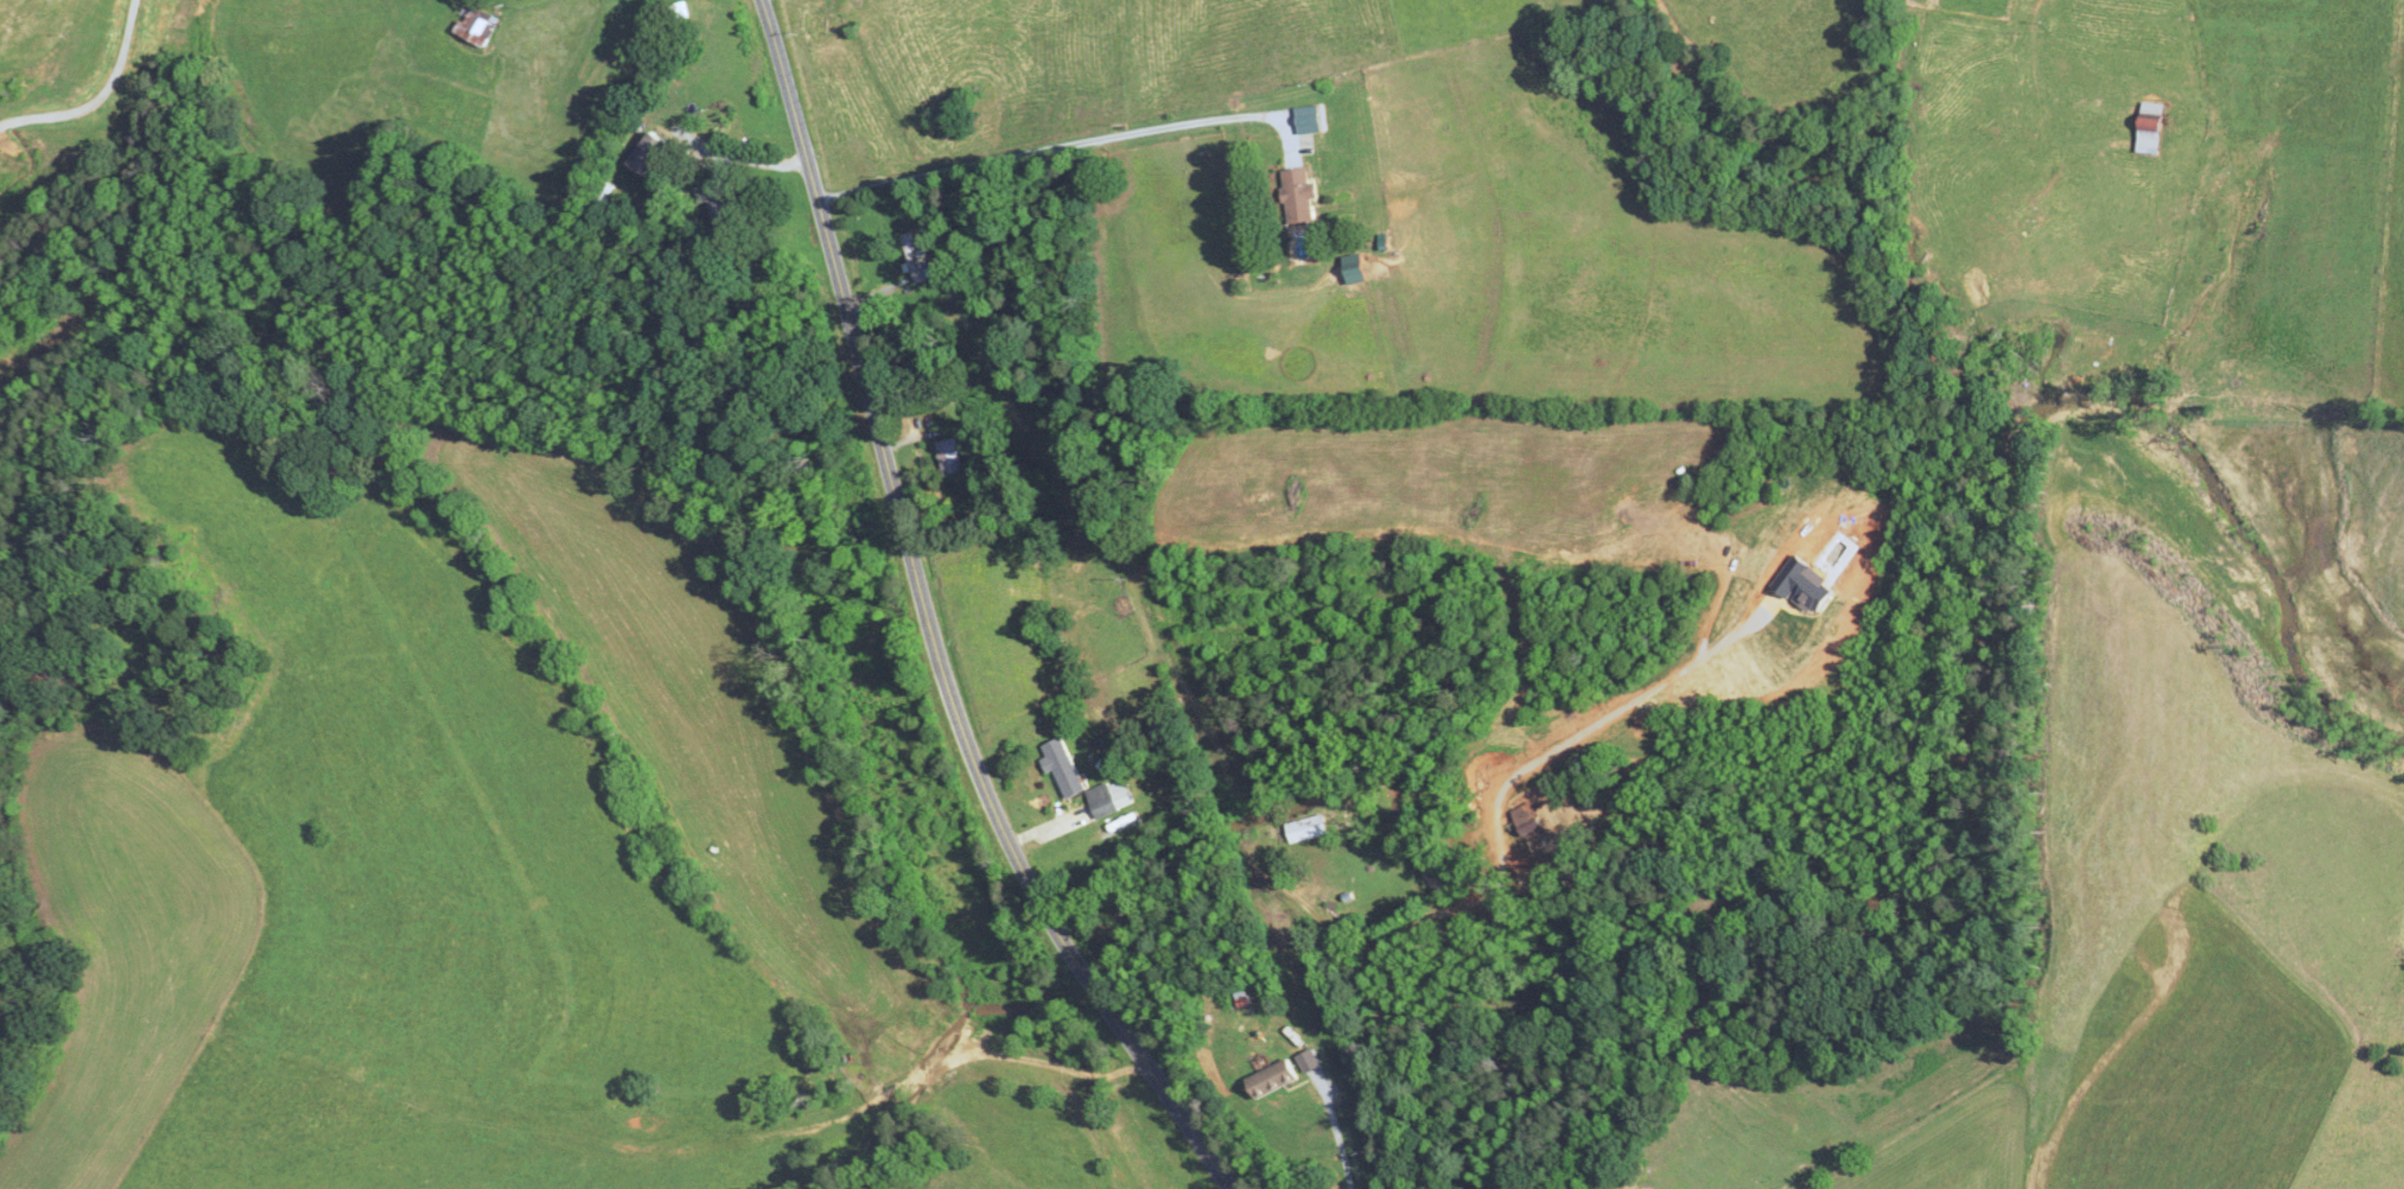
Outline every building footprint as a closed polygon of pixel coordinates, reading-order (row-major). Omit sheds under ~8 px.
[(487,49),(503,20),(472,3),(457,32),(487,49)] [(2169,104),(2144,103),(2142,154),(2168,155),(2169,104)] [(657,177),(679,141),(657,127),(635,163),(657,177)] [(1288,223),(1317,222),(1314,167),(1285,169),(1288,223)] [(904,235),(919,284),(932,280),(917,231),(904,235)] [(1349,254),(1352,283),(1371,281),(1368,252),(1349,254)] [(13,405),(5,397),(0,403),(0,419),(13,405)] [(947,476),(969,471),(961,436),(940,440),(947,476)] [(1091,790),(1066,736),(1044,746),(1049,758),(1045,760),(1050,772),(1058,768),(1073,801),(1090,793),(1103,820),(1126,809),(1112,781),(1091,790)] [(1333,833),(1326,813),(1288,825),(1295,845),(1333,833)]
